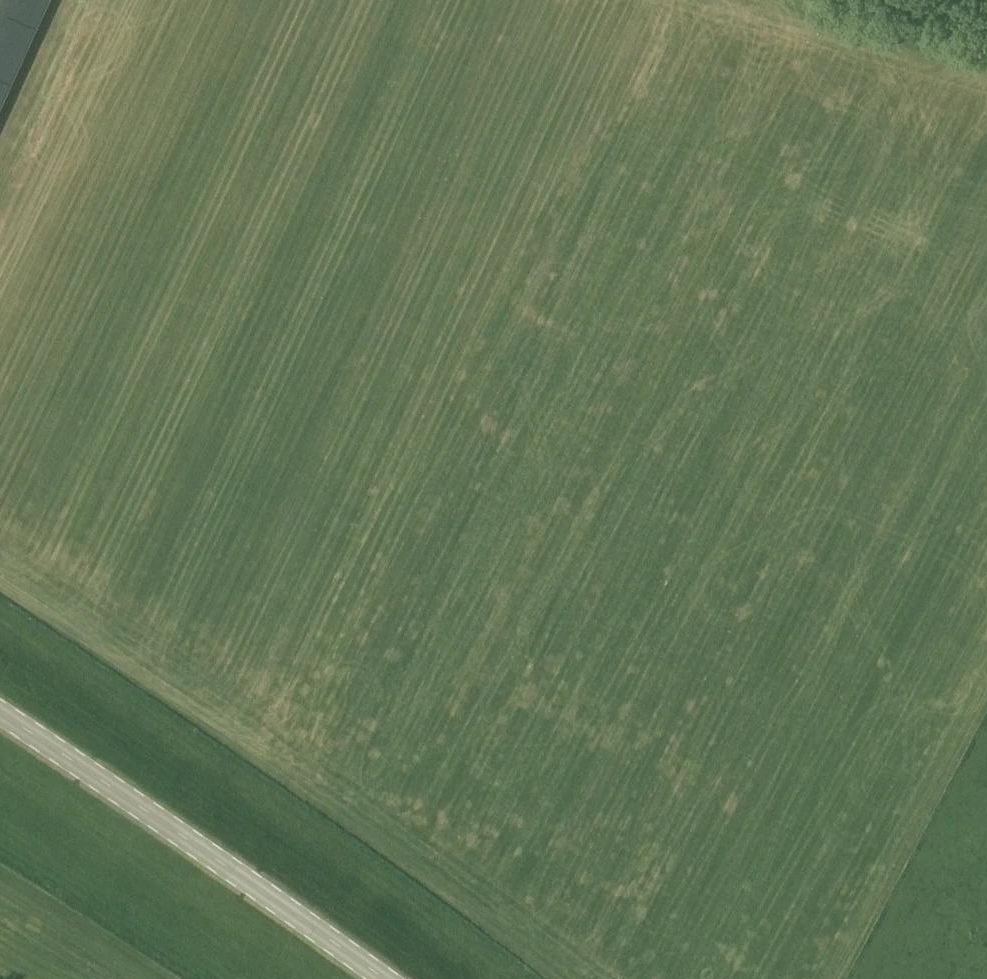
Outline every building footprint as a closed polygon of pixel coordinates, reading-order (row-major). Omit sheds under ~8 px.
[(45,0),(0,0),(0,99),(45,0)]
